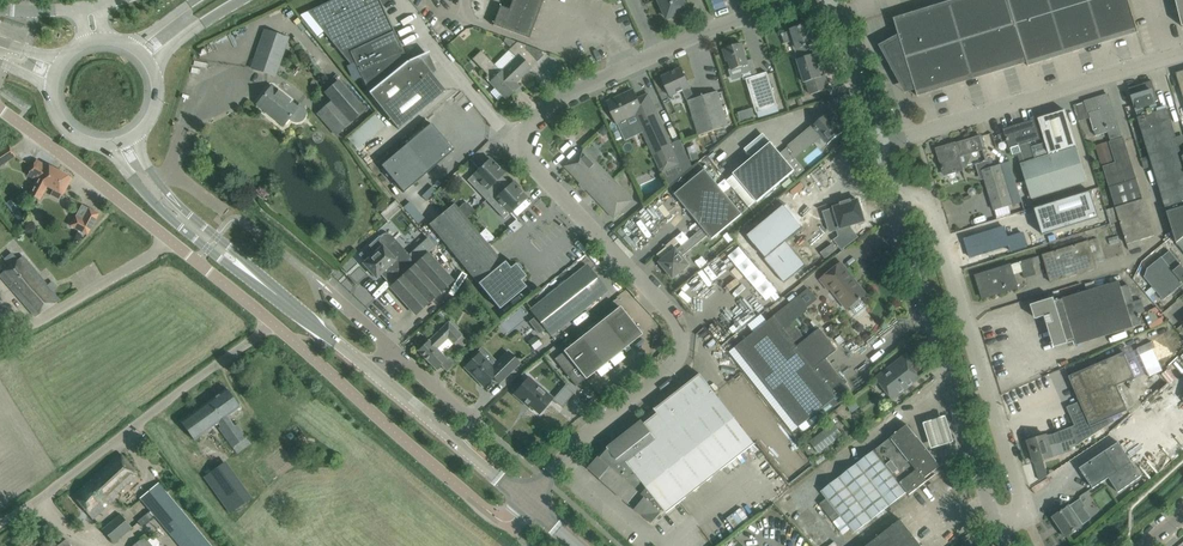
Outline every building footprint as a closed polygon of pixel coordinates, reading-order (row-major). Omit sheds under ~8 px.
[(300,15),(317,36),(323,31),(350,65),(355,63),(369,93),(398,129),(445,91),(430,72),(431,71),(424,55),(426,54),(426,53),(408,61),(381,3),(385,0),(332,0),(327,3),(300,15)] [(509,9),(500,6),(493,25),(529,38),(543,0),(512,0),(509,9)] [(663,8),(662,10),(664,16),(666,16),(668,18),(670,17),(672,18),(678,16),(678,14),(688,9),(684,0),(659,0),(663,8)] [(942,7),(941,4),(942,7),(896,21),(895,18),(894,18),(900,38),(885,47),(907,88),(915,86),(918,96),(919,96),(918,92),(1026,59),(1028,66),(1029,66),(1028,62),(1137,29),(1138,32),(1139,32),(1129,0),(966,0),(942,7)] [(795,40),(798,49),(814,44),(808,24),(792,29),(792,31),(782,34),(785,43),(795,40)] [(252,68),(274,76),(288,38),(265,30),(252,68)] [(505,38),(504,41),(511,48),(517,42),(505,38)] [(543,52),(517,42),(511,48),(494,64),(481,51),(472,59),(488,75),(485,78),(495,88),(490,92),(498,100),(502,96),(506,99),(519,86),(516,83),(531,68),(528,65),(543,52)] [(723,50),(727,61),(729,60),(732,69),(740,67),(742,74),(744,79),(746,79),(757,75),(755,70),(752,59),(747,61),(742,45),(742,44),(723,50)] [(824,76),(821,76),(814,54),(797,59),(804,82),(807,82),(811,95),(828,89),(824,76)] [(469,63),(465,66),(472,73),(476,70),(469,63)] [(681,68),(662,77),(671,96),(683,91),(688,102),(688,101),(699,135),(729,126),(718,91),(695,99),(690,87),(681,68)] [(757,113),(778,106),(767,72),(757,75),(746,79),(757,113)] [(332,102),(321,112),(341,135),(355,122),(367,111),(341,81),(325,94),(332,102)] [(1182,157),(1167,108),(1158,111),(1155,99),(1158,98),(1152,81),(1143,83),(1143,84),(1129,88),(1138,117),(1167,212),(1182,207),(1182,159),(1182,157)] [(304,107),(303,106),(300,104),(297,107),(271,86),(257,104),(258,105),(259,103),(275,115),(274,117),(283,125),(289,118),(291,120),(293,121),(294,122),(296,122),(297,122),(299,122),(300,122),(302,121),(303,120),(305,118),(306,116),(306,115),(306,113),(306,111),(305,110),(305,108),(304,107)] [(633,90),(607,102),(621,131),(625,141),(636,136),(644,132),(662,173),(663,172),(670,187),(692,166),(680,140),(671,144),(654,105),(653,105),(654,106),(643,111),(633,90)] [(1129,204),(1143,200),(1124,137),(1122,138),(1108,94),(1074,105),(1075,109),(1076,109),(1075,105),(1085,102),(1096,136),(1110,132),(1113,141),(1109,142),(1116,162),(1103,167),(1115,207),(1116,208),(1129,204)] [(1026,162),(1021,164),(1031,198),(1087,181),(1065,110),(1038,118),(1050,155),(1035,159),(1030,142),(1041,138),(1035,120),(1004,129),(1010,148),(1020,145),(1026,162)] [(375,114),(347,138),(360,152),(365,147),(363,144),(385,126),(375,114)] [(828,114),(780,153),(786,160),(818,132),(828,144),(843,132),(828,114)] [(431,123),(381,165),(404,193),(454,150),(431,123)] [(604,126),(598,131),(603,137),(609,131),(604,126)] [(963,169),(959,158),(985,150),(981,136),(955,144),(937,149),(942,165),(941,165),(942,169),(943,169),(945,175),(948,174),(949,176),(951,178),(953,178),(955,177),(956,174),(955,172),(963,169)] [(751,209),(758,203),(757,202),(795,171),(791,165),(786,160),(780,153),(771,142),(765,147),(752,158),(742,166),(733,173),(736,176),(729,182),(751,209)] [(10,147),(8,145),(0,150),(0,166),(16,156),(10,147)] [(614,218),(633,200),(584,148),(565,166),(614,218)] [(1110,149),(1097,153),(1101,165),(1114,161),(1110,149)] [(702,151),(690,155),(692,162),(705,158),(702,151)] [(490,158),(473,175),(483,185),(478,190),(486,199),(506,180),(502,176),(506,172),(500,166),(498,167),(490,158)] [(39,200),(47,186),(55,170),(46,165),(45,165),(36,160),(28,175),(37,180),(30,195),(39,200)] [(799,175),(805,170),(797,160),(795,161),(791,165),(795,171),(799,175)] [(1010,162),(1001,165),(992,168),(990,161),(977,165),(980,177),(983,176),(994,210),(1013,204),(1012,203),(1021,200),(1010,162)] [(712,239),(743,214),(705,169),(675,194),(703,228),(677,250),(676,249),(660,262),(661,263),(659,264),(665,270),(666,270),(673,279),(690,265),(683,256),(708,235),(712,239)] [(59,200),(62,194),(71,178),(55,170),(47,186),(53,189),(50,195),(59,200)] [(506,180),(486,199),(494,207),(499,203),(509,213),(527,197),(518,188),(520,187),(514,181),(510,185),(506,180)] [(433,185),(423,194),(427,199),(437,190),(433,185)] [(1091,191),(1035,209),(1043,235),(1099,218),(1091,191)] [(835,209),(832,210),(840,237),(836,240),(842,249),(857,237),(851,228),(850,225),(865,221),(858,200),(851,202),(850,201),(841,203),(842,205),(834,207),(835,209)] [(1120,221),(1127,244),(1155,236),(1143,200),(1129,204),(1116,208),(1115,207),(1107,210),(1108,213),(1111,223),(1111,224),(1120,221)] [(429,224),(478,283),(503,263),(454,204),(429,224)] [(801,226),(786,207),(788,206),(787,205),(786,206),(784,205),(747,235),(766,258),(765,259),(784,283),(806,265),(787,242),(803,228),(802,226),(804,225),(803,224),(801,226)] [(466,219),(475,210),(470,206),(462,213),(466,219)] [(1167,212),(1177,243),(1182,238),(1182,207),(1167,212)] [(89,209),(83,220),(76,216),(70,226),(87,235),(99,214),(89,209)] [(1013,216),(991,219),(992,227),(1008,225),(1008,222),(1013,221),(1013,216)] [(508,227),(514,232),(522,226),(516,219),(508,227)] [(1004,227),(965,239),(970,257),(1008,246),(1010,252),(1026,247),(1022,234),(1021,234),(1008,238),(1004,227)] [(381,236),(380,237),(380,238),(379,239),(379,240),(379,241),(379,243),(380,244),(381,245),(381,246),(382,247),(365,262),(364,263),(376,277),(380,274),(392,263),(403,276),(428,253),(435,246),(426,236),(408,253),(406,250),(393,237),(392,236),(391,235),(390,234),(389,233),(388,233),(387,233),(385,233),(384,234),(383,234),(382,235),(381,236)] [(1088,242),(1043,255),(1051,282),(1096,269),(1094,263),(1104,260),(1097,239),(1088,242)] [(751,266),(737,245),(709,265),(724,285),(751,266)] [(1182,285),(1182,266),(1170,250),(1162,257),(1147,269),(1144,277),(1164,300),(1182,285)] [(428,253),(403,276),(391,287),(416,314),(453,281),(428,253)] [(36,317),(60,300),(52,291),(50,293),(45,287),(47,285),(23,256),(0,275),(36,317)] [(1031,259),(1020,262),(1025,278),(1036,275),(1033,265),(1041,263),(1040,262),(1039,257),(1031,259)] [(478,283),(499,309),(526,287),(520,281),(526,276),(517,266),(515,263),(510,268),(505,261),(503,263),(478,283)] [(841,263),(820,280),(828,289),(832,286),(849,308),(850,307),(854,312),(857,313),(864,308),(864,305),(860,300),(862,299),(861,298),(866,294),(841,263)] [(536,316),(529,322),(539,334),(546,329),(551,335),(607,290),(587,265),(530,310),(536,316)] [(1018,288),(1013,274),(1011,265),(976,276),(983,298),(1018,288)] [(1071,345),(1076,344),(1076,345),(1141,325),(1139,317),(1140,317),(1139,314),(1146,312),(1142,299),(1134,302),(1128,285),(1121,287),(1119,281),(1055,301),(1054,298),(1033,304),(1038,318),(1048,315),(1057,344),(1068,341),(1068,344),(1071,345)] [(742,341),(736,347),(742,355),(759,376),(799,426),(803,432),(821,417),(821,414),(818,411),(821,409),(825,414),(845,399),(843,396),(851,390),(826,357),(836,350),(837,350),(820,328),(802,342),(789,325),(809,310),(807,308),(818,299),(809,288),(799,297),(742,341)] [(475,297),(462,308),(470,317),(483,306),(475,297)] [(642,334),(619,306),(563,351),(554,359),(576,386),(585,379),(642,334)] [(468,342),(462,336),(448,322),(440,330),(429,341),(428,340),(418,351),(436,370),(447,359),(437,349),(448,338),(459,350),(468,342)] [(1171,322),(1166,326),(1172,335),(1177,332),(1171,322)] [(525,328),(520,332),(525,339),(530,335),(525,328)] [(508,352),(498,362),(483,346),(477,352),(470,360),(471,361),(465,367),(484,386),(493,377),(499,383),(519,363),(508,352)] [(1029,443),(1026,443),(1029,453),(1032,452),(1035,463),(1053,457),(1073,451),(1072,448),(1078,446),(1078,445),(1123,415),(1123,413),(1129,411),(1117,385),(1134,378),(1135,377),(1130,367),(1127,361),(1124,352),(1106,360),(1069,376),(1069,377),(1070,377),(1084,409),(1081,410),(1080,415),(1079,418),(1081,423),(1080,424),(1079,423),(1053,434),(1054,436),(1047,438),(1046,435),(1028,441),(1029,443)] [(914,364),(907,354),(876,378),(892,398),(919,378),(911,367),(914,364)] [(601,479),(613,489),(628,503),(639,491),(636,488),(642,481),(647,488),(664,509),(667,513),(755,444),(700,374),(655,409),(655,408),(654,409),(658,413),(645,423),(642,420),(608,448),(608,449),(600,458),(599,457),(589,469),(601,479)] [(539,413),(552,398),(529,378),(514,394),(523,402),(524,400),(539,413)] [(567,382),(553,399),(561,406),(575,391),(567,382)] [(237,453),(251,443),(237,424),(234,426),(227,416),(240,407),(226,388),(181,421),(194,440),(218,422),(221,426),(218,428),(237,453)] [(949,414),(926,422),(935,448),(958,440),(949,414)] [(834,424),(811,442),(819,452),(842,435),(834,424)] [(909,495),(936,474),(934,471),(940,466),(907,425),(821,492),(827,498),(820,504),(844,535),(851,529),(854,533),(907,492),(909,495)] [(1119,442),(1090,461),(1080,468),(1093,488),(1109,478),(1119,493),(1141,476),(1119,442)] [(120,453),(73,496),(93,518),(117,496),(115,494),(137,474),(120,453)] [(235,515),(251,503),(226,470),(210,482),(235,515)] [(1040,480),(1048,475),(1047,471),(1037,474),(1039,481),(1040,480)] [(774,483),(783,494),(791,487),(783,476),(774,483)] [(140,498),(180,545),(210,545),(158,483),(140,498)] [(661,511),(664,509),(647,488),(641,495),(645,498),(635,509),(645,518),(653,524),(658,518),(659,520),(663,518),(661,515),(663,513),(661,511)] [(1085,506),(1080,498),(1054,517),(1067,536),(1082,525),(1074,514),(1085,506)] [(121,514),(103,529),(114,543),(132,528),(121,514)] [(866,545),(922,545),(901,519),(866,545)] [(144,535),(130,545),(153,545),(144,535)]
